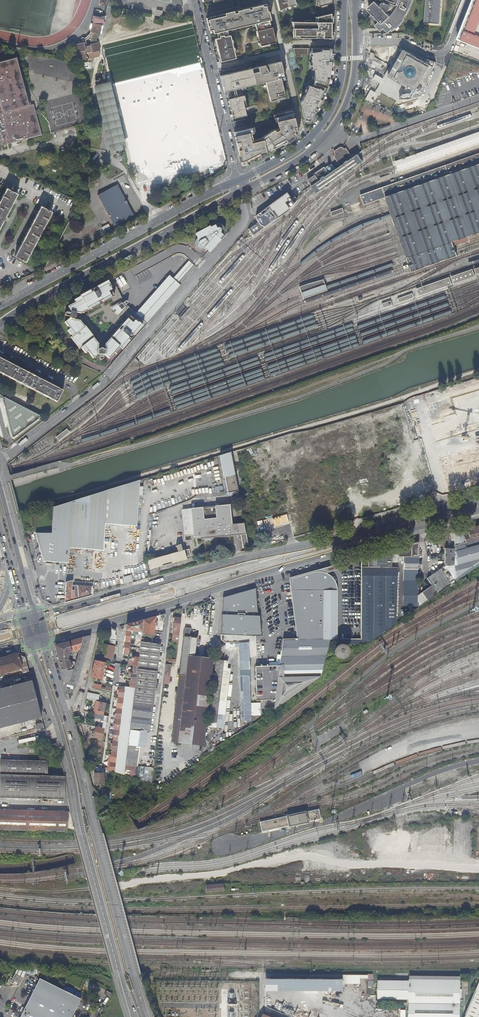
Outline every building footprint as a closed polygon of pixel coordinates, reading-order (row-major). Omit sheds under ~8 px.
[(277,8),(288,4),(294,2),(294,0),(275,0),(277,8)] [(373,21),(380,28),(382,26),(389,33),(392,30),(393,31),(398,26),(401,22),(404,18),(408,12),(410,8),(412,3),(413,0),(369,0),(373,4),(370,7),(370,8),(370,9),(374,13),(369,17),(373,21)] [(424,27),(439,28),(442,0),(426,0),(424,27)] [(457,40),(478,49),(478,0),(473,0),(457,40)] [(266,4),(206,18),(209,31),(213,30),(214,34),(218,33),(219,39),(215,40),(220,62),(235,58),(230,37),(229,37),(227,30),(228,29),(254,23),(260,48),(276,45),(266,4)] [(294,33),(294,38),(330,38),(330,13),(316,13),(317,19),(292,22),(294,33)] [(101,17),(93,16),(92,21),(93,21),(93,24),(91,23),(90,29),(91,30),(90,32),(92,32),(90,39),(92,44),(90,44),(90,45),(84,47),(83,42),(76,44),(77,52),(76,52),(78,60),(85,58),(86,58),(85,53),(88,52),(88,53),(89,57),(91,58),(98,56),(100,54),(99,51),(100,51),(98,43),(97,43),(96,39),(97,33),(100,34),(102,25),(104,26),(106,16),(101,17)] [(308,48),(292,48),(294,57),(301,57),(301,55),(308,55),(308,48)] [(330,48),(311,48),(310,75),(314,75),(313,79),(311,87),(308,85),(305,92),(300,102),(302,110),(305,111),(303,115),(304,120),(308,121),(313,115),(316,110),(317,107),(320,102),(323,97),(325,92),(327,86),(328,79),(330,70),(330,66),(330,59),(330,48)] [(425,62),(404,49),(389,76),(407,86),(400,99),(412,98),(422,95),(435,62),(428,59),(426,60),(425,62)] [(1,141),(10,139),(11,143),(13,143),(16,142),(24,140),(28,139),(32,138),(33,138),(42,135),(34,105),(34,104),(30,105),(28,101),(26,92),(17,57),(5,61),(3,61),(2,61),(0,62),(0,101),(1,104),(0,104),(0,142),(1,141)] [(280,61),(222,75),(230,111),(244,108),(246,108),(243,96),(241,94),(240,87),(241,87),(263,81),(268,101),(283,97),(278,78),(283,76),(282,72),(280,61)] [(79,63),(81,71),(91,69),(90,62),(79,63)] [(93,85),(109,152),(126,148),(110,81),(93,85)] [(76,99),(66,102),(72,122),(82,120),(76,99)] [(232,118),(245,115),(244,108),(230,111),(232,118)] [(251,128),(233,132),(241,164),(246,163),(265,152),(265,150),(274,148),(282,143),(286,141),(297,133),(291,109),(274,113),(276,121),(279,126),(279,129),(273,129),(256,141),(253,142),(252,140),(250,134),(252,133),(251,128)] [(395,161),(397,167),(398,171),(478,143),(478,132),(395,161)] [(335,156),(341,165),(353,156),(347,147),(346,149),(344,147),(342,146),(336,150),(335,153),(336,155),(335,156)] [(398,234),(400,241),(402,247),(404,253),(409,266),(411,272),(458,256),(455,249),(453,242),(478,233),(478,153),(360,195),(364,206),(385,198),(387,202),(389,209),(391,215),(394,223),(396,228),(398,234)] [(314,190),(317,193),(326,187),(327,187),(330,185),(330,184),(350,171),(354,169),(353,168),(363,161),(361,158),(358,154),(336,169),(332,164),(327,168),(326,167),(316,174),(316,175),(315,176),(319,180),(311,186),(314,190)] [(282,191),(299,182),(296,175),(278,184),(282,191)] [(308,181),(311,186),(319,180),(315,176),(308,181)] [(117,186),(98,196),(114,227),(133,217),(129,209),(129,208),(128,206),(128,207),(126,204),(128,204),(126,201),(125,202),(124,200),(124,199),(123,197),(123,198),(117,186)] [(0,201),(0,228),(18,194),(7,188),(0,201)] [(137,214),(142,211),(135,198),(130,201),(137,214)] [(248,229),(252,235),(288,209),(283,203),(275,209),(272,204),(256,215),(256,216),(256,218),(256,219),(257,220),(257,221),(258,222),(248,229)] [(41,206),(15,256),(26,262),(52,212),(41,206)] [(343,208),(331,212),(332,216),(344,212),(343,208)] [(104,232),(111,228),(108,223),(101,227),(104,232)] [(206,250),(210,253),(214,248),(224,237),(223,236),(224,235),(224,234),(224,233),(224,232),(224,231),(224,230),(224,229),(223,228),(222,226),(221,225),(219,225),(218,225),(216,225),(215,225),(214,224),(196,234),(198,239),(197,240),(196,241),(196,242),(195,243),(195,245),(195,246),(196,247),(197,249),(198,250),(199,250),(200,251),(202,251),(203,251),(204,251),(206,250)] [(176,255),(177,255),(178,255),(179,255),(181,255),(182,255),(184,256),(193,264),(197,267),(202,261),(188,248),(186,247),(184,246),(181,246),(179,246),(177,246),(175,246),(174,247),(168,250),(155,256),(130,269),(134,277),(175,256),(176,255)] [(194,266),(191,264),(191,265),(188,262),(172,279),(178,284),(181,281),(194,266)] [(476,277),(473,269),(451,276),(454,284),(476,277)] [(180,286),(178,284),(172,279),(169,276),(135,314),(147,325),(180,286)] [(452,284),(449,277),(416,289),(419,296),(452,284)] [(64,316),(65,317),(69,318),(69,320),(68,320),(64,323),(65,325),(69,330),(67,331),(72,337),(70,338),(71,339),(76,334),(85,345),(79,350),(81,349),(85,354),(88,353),(93,359),(97,355),(99,356),(99,359),(99,360),(100,361),(101,361),(102,361),(102,360),(103,358),(103,356),(104,356),(109,359),(114,353),(116,355),(126,344),(127,345),(129,342),(128,341),(129,339),(130,340),(131,339),(132,338),(132,337),(131,336),(133,335),(134,336),(137,333),(136,332),(137,331),(142,326),(128,314),(125,311),(128,308),(127,307),(126,308),(122,305),(121,302),(123,301),(111,280),(106,282),(107,283),(100,287),(100,286),(96,288),(97,290),(95,290),(94,290),(93,290),(92,290),(92,291),(92,292),(90,293),(90,291),(86,293),(86,294),(78,299),(78,298),(73,301),(74,304),(67,307),(70,313),(70,314),(66,313),(65,313),(65,314),(64,314),(64,315),(64,316)] [(303,300),(327,291),(326,288),(323,280),(307,284),(298,288),(301,296),(303,300)] [(413,298),(412,294),(397,299),(399,303),(413,298)] [(173,306),(176,308),(184,299),(181,297),(173,306)] [(76,334),(71,339),(71,340),(79,350),(85,345),(76,334)] [(57,402),(62,391),(53,386),(53,385),(51,384),(51,385),(36,377),(36,376),(34,375),(33,376),(18,368),(19,367),(17,366),(16,367),(1,359),(1,358),(0,357),(0,373),(57,402)] [(85,386),(81,380),(76,383),(77,386),(78,386),(80,389),(85,386)] [(39,416),(3,397),(2,398),(12,437),(14,437),(40,418),(39,416)] [(59,441),(69,433),(67,429),(56,437),(59,441)] [(233,495),(238,494),(231,452),(219,456),(224,478),(225,478),(228,493),(233,492),(233,495)] [(105,525),(136,527),(139,481),(72,502),(69,548),(91,549),(103,550),(105,525)] [(52,508),(51,534),(35,534),(43,562),(68,564),(69,548),(72,502),(52,508)] [(248,547),(244,523),(231,525),(229,505),(182,510),(185,536),(194,535),(194,537),(199,537),(199,539),(240,535),(242,548),(248,547)] [(455,533),(454,549),(454,583),(455,582),(464,576),(478,565),(478,526),(455,533)] [(418,570),(419,543),(398,549),(398,557),(405,557),(404,569),(418,570)] [(185,558),(190,557),(188,550),(181,552),(179,545),(175,546),(175,547),(174,547),(175,548),(175,547),(177,553),(147,560),(149,569),(185,560),(185,558)] [(454,583),(454,549),(445,549),(445,566),(427,579),(432,586),(422,593),(427,601),(438,594),(454,583)] [(392,568),(392,550),(368,557),(368,567),(362,568),(361,640),(371,640),(396,623),(398,568),(392,568)] [(418,596),(418,570),(404,569),(404,596),(418,596)] [(329,639),(337,639),(337,590),(336,585),(333,581),(330,577),(327,575),(323,573),(320,572),(315,572),(291,578),(292,589),(293,600),(299,640),(329,639)] [(467,580),(464,576),(455,582),(457,585),(460,582),(462,584),(467,580)] [(72,581),(65,582),(64,603),(77,599),(91,596),(92,585),(92,584),(91,584),(90,583),(84,583),(84,586),(73,585),(73,590),(71,590),(72,581)] [(247,591),(248,642),(255,642),(255,636),(261,635),(260,616),(258,616),(257,611),(256,591),(253,589),(247,591)] [(231,595),(225,643),(226,643),(229,643),(248,642),(247,591),(231,595)] [(221,640),(225,643),(231,595),(223,598),(222,612),(221,635),(221,640)] [(181,609),(177,611),(176,618),(175,618),(174,619),(173,619),(172,621),(174,622),(172,640),(178,640),(181,609)] [(164,614),(143,620),(142,633),(152,635),(153,632),(155,632),(155,631),(162,632),(164,614)] [(143,620),(126,625),(123,653),(128,654),(131,634),(132,634),(133,631),(137,632),(135,641),(141,641),(142,633),(143,620)] [(115,628),(111,629),(108,645),(106,654),(105,661),(111,662),(112,659),(114,647),(114,634),(115,628)] [(171,742),(203,746),(213,658),(195,656),(197,638),(189,637),(190,628),(185,628),(171,742)] [(90,635),(54,645),(64,681),(76,684),(90,635)] [(320,677),(329,639),(299,640),(283,640),(280,666),(275,700),(273,709),(320,677)] [(141,642),(140,648),(139,655),(138,666),(136,681),(135,688),(129,728),(149,731),(152,712),(160,644),(141,642)] [(343,655),(344,654),(344,653),(344,652),(343,652),(343,651),(342,650),(340,649),(339,649),(338,648),(338,649),(336,649),(335,650),(334,652),(334,653),(334,654),(334,656),(335,657),(337,658),(338,659),(339,659),(340,658),(341,658),(342,657),(343,656),(343,655)] [(0,659),(0,673),(28,666),(26,658),(18,654),(0,659)] [(223,660),(215,660),(207,727),(215,728),(223,660)] [(105,663),(94,661),(90,677),(102,679),(105,663)] [(172,662),(165,662),(164,677),(169,678),(170,665),(172,665),(172,662)] [(138,666),(133,665),(132,672),(130,672),(130,674),(131,674),(130,680),(131,680),(136,681),(138,666)] [(257,700),(275,700),(280,666),(256,667),(257,700)] [(32,681),(0,689),(0,728),(42,717),(32,681)] [(76,684),(64,681),(66,692),(72,693),(76,684)] [(129,729),(129,728),(135,688),(130,687),(119,686),(109,770),(124,774),(125,764),(126,757),(127,744),(129,729)] [(73,704),(71,709),(72,714),(80,712),(80,711),(83,698),(84,694),(78,692),(73,704)] [(99,695),(87,692),(86,699),(96,701),(98,701),(99,695)] [(105,703),(98,701),(96,701),(94,713),(99,714),(104,715),(108,716),(109,712),(104,710),(105,703)] [(259,703),(250,703),(250,715),(260,715),(259,703)] [(103,732),(106,732),(107,729),(101,728),(95,727),(94,731),(94,733),(93,737),(102,739),(103,732)] [(127,744),(138,746),(140,730),(129,729),(127,744)] [(126,757),(137,759),(139,746),(138,746),(127,744),(126,757)] [(65,776),(46,775),(46,761),(2,759),(0,796),(0,797),(65,799),(66,776),(65,776)] [(104,773),(94,773),(94,785),(103,785),(104,773)] [(319,809),(259,822),(262,833),(321,819),(319,809)] [(67,831),(67,821),(68,821),(68,812),(0,810),(0,829),(67,831)] [(19,987),(24,978),(21,977),(16,973),(11,983),(19,987)] [(27,1004),(21,1016),(72,1016),(81,998),(41,978),(27,1004)] [(410,981),(379,981),(379,998),(410,999),(409,1016),(460,1016),(460,998),(462,998),(462,994),(460,994),(460,982),(410,981)] [(464,1016),(478,1016),(478,981),(464,1016)]
